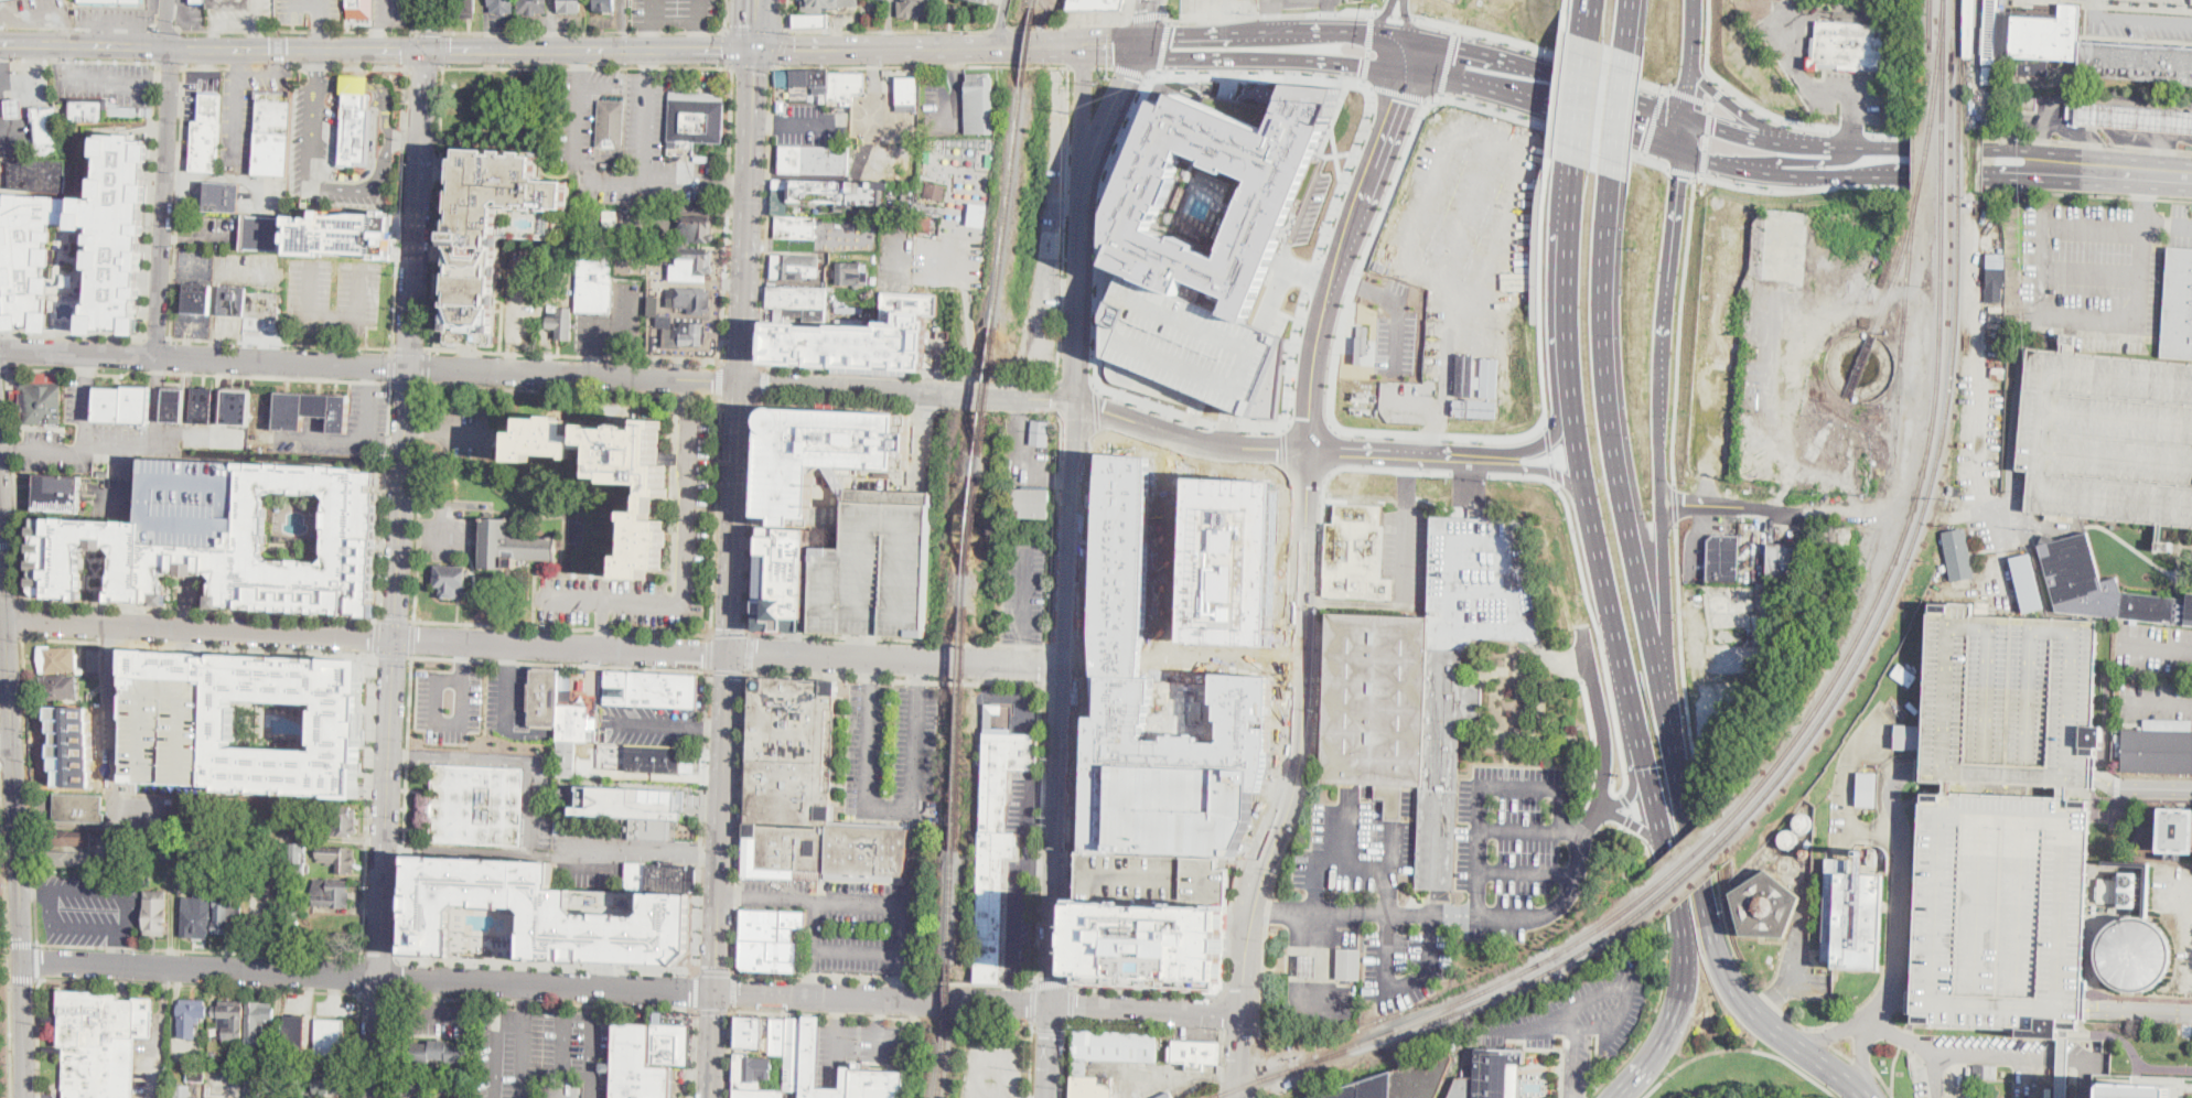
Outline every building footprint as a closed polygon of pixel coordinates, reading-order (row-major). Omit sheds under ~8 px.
[(207,3),(207,0),(252,0),(251,9),(207,8),(207,6),(207,3)] [(374,0),(347,0),(347,17),(374,18),(374,0)] [(450,19),(449,0),(474,0),(474,18),(450,19)] [(488,7),(488,0),(514,0),(514,13),(491,13),(491,7),(488,7)] [(518,13),(518,0),(547,0),(547,13),(518,13)] [(559,12),(559,0),(582,0),(582,12),(579,12),(579,15),(571,15),(571,12),(559,12)] [(594,10),(595,0),(615,0),(615,10),(594,10)] [(800,10),(801,0),(858,0),(858,6),(845,4),(845,6),(823,4),(821,11),(800,10)] [(901,1),(901,0),(930,0),(931,17),(899,17),(899,1),(901,1)] [(1067,10),(1069,0),(1124,0),(1122,10),(1067,10)] [(1964,57),(1965,0),(1976,0),(1974,57),(1964,57)] [(1984,21),(1985,0),(1999,0),(1997,29),(1996,56),(1996,64),(1983,64),(1984,21)] [(2179,42),(2191,42),(2191,86),(2177,85),(2177,82),(2078,77),(2080,61),(2051,60),(2050,76),(2019,75),(2020,57),(1996,56),(1998,12),(2059,15),(2059,3),(2081,6),(2078,42),(2179,47),(2179,42)] [(793,12),(793,26),(827,26),(827,12),(793,12)] [(1889,26),(1885,73),(1858,71),(1858,73),(1838,71),(1838,69),(1818,67),(1818,71),(1817,71),(1817,72),(1809,71),(1809,69),(1807,69),(1807,67),(1805,67),(1806,60),(1807,60),(1808,57),(1810,57),(1812,37),(1816,39),(1817,22),(1889,26)] [(1996,65),(1996,83),(1983,83),(1983,65),(1996,65)] [(830,90),(832,90),(832,73),(866,73),(866,96),(853,96),(853,101),(819,101),(819,94),(826,94),(826,92),(818,92),(818,87),(776,88),(776,71),(829,69),(830,90)] [(990,74),(990,77),(992,77),(993,133),(965,134),(964,83),(968,83),(968,74),(990,74)] [(373,108),(369,164),(359,163),(359,165),(346,164),(346,166),(336,166),(339,117),(342,117),(342,83),(343,75),(372,76),(372,84),(370,108),(373,108)] [(917,105),(896,105),(896,77),(917,77),(917,105)] [(1290,83),(1341,87),(1324,134),(1275,257),(1249,322),(1227,313),(1234,295),(1186,278),(1181,294),(1124,271),(1108,263),(1110,244),(1110,213),(1156,99),(1171,104),(1175,93),(1228,114),(1271,132),(1290,83)] [(223,95),(218,172),(191,171),(193,121),(200,121),(201,114),(197,114),(198,90),(219,92),(219,95),(223,95)] [(289,175),(255,174),(258,98),(256,98),(256,92),(292,93),(289,175)] [(726,95),(723,144),(692,142),(691,150),(667,149),(670,92),(726,95)] [(6,99),(7,117),(24,116),(22,97),(6,99)] [(2038,98),(2037,111),(2024,110),(2026,97),(2038,98)] [(105,120),(72,120),(71,100),(105,99),(105,120)] [(624,151),(605,151),(606,148),(598,147),(599,100),(625,101),(624,151)] [(2078,101),(2191,111),(2191,132),(2075,122),(2076,119),(2078,104),(2078,101)] [(2078,104),(2076,119),(2067,118),(2069,103),(2078,104)] [(43,105),(43,109),(55,108),(60,152),(37,155),(34,122),(32,122),(31,106),(43,105)] [(6,243),(0,244),(0,225),(1,225),(1,204),(7,204),(8,192),(22,193),(22,195),(56,196),(56,197),(72,197),(72,196),(74,196),(74,197),(88,198),(88,200),(98,200),(98,195),(94,195),(94,177),(99,177),(100,155),(95,155),(96,137),(103,137),(103,133),(120,134),(121,132),(135,133),(135,139),(147,139),(147,141),(151,142),(150,162),(146,162),(144,183),(148,183),(147,202),(142,201),(142,223),(146,223),(144,235),(141,235),(141,248),(142,249),(141,270),(139,270),(139,278),(139,286),(142,286),(142,298),(138,298),(138,315),(141,316),(141,333),(126,333),(126,327),(111,327),(111,329),(100,329),(100,333),(83,333),(83,325),(67,325),(51,325),(51,331),(34,331),(34,324),(21,324),(21,329),(3,330),(3,313),(9,313),(7,287),(2,287),(2,267),(7,266),(6,243)] [(849,175),(780,173),(781,146),(849,148),(849,175)] [(454,346),(462,170),(463,152),(546,155),(547,179),(576,181),(572,244),(508,240),(503,348),(454,346)] [(65,193),(10,189),(9,160),(65,159),(65,193)] [(236,209),(201,208),(204,180),(237,181),(236,209)] [(841,204),(789,204),(789,180),(842,181),(841,204)] [(947,186),(944,202),(923,197),(926,182),(947,186)] [(939,206),(936,217),(917,212),(920,201),(939,206)] [(288,214),(287,224),(290,225),(290,230),(284,230),(284,241),(289,241),(289,254),(322,256),(322,251),(375,254),(375,258),(383,258),(383,254),(391,254),(393,214),(385,214),(385,209),(377,209),(377,213),(351,212),(332,213),(332,208),(313,208),(314,216),(303,216),(303,219),(299,219),(299,214),(288,214)] [(1762,278),(1804,280),(1809,211),(1767,208),(1766,221),(1762,278)] [(280,216),(279,250),(241,249),(243,215),(280,216)] [(712,241),(708,241),(708,243),(678,241),(679,215),(710,217),(710,219),(713,219),(712,241)] [(815,239),(775,238),(776,216),(816,217),(815,239)] [(613,283),(612,313),(578,312),(576,312),(578,243),(614,244),(613,283)] [(685,246),(685,248),(711,248),(711,267),(712,267),(712,273),(707,273),(707,276),(689,276),(689,270),(677,270),(677,246),(685,246)] [(2170,247),(2191,249),(2191,364),(2160,360),(2170,247)] [(616,272),(630,272),(631,255),(617,254),(616,272)] [(819,278),(806,278),(806,280),(771,279),(772,255),(820,257),(819,278)] [(868,265),(867,282),(863,282),(862,288),(837,287),(837,278),(834,278),(834,270),(837,270),(837,261),(861,262),(861,263),(868,265)] [(2006,268),(2006,289),(2003,289),(2003,302),(1987,302),(1988,267),(2006,268)] [(1124,271),(1181,294),(1227,313),(1249,322),(1283,336),(1278,420),(1260,418),(1229,406),(1202,394),(1194,391),(1190,405),(1110,377),(1106,357),(1107,311),(1119,282),(1124,271)] [(213,286),(211,314),(185,313),(186,284),(213,286)] [(279,290),(277,319),(218,315),(221,287),(279,290)] [(827,289),(827,310),(767,308),(767,287),(827,289)] [(710,288),(710,312),(706,312),(706,314),(688,314),(688,309),(675,309),(675,300),(667,300),(667,288),(710,288)] [(658,314),(648,314),(649,295),(659,295),(658,314)] [(572,309),(571,341),(556,340),(556,327),(547,327),(547,312),(558,313),(558,308),(572,309)] [(769,325),(765,359),(782,360),(782,364),(803,364),(803,362),(815,363),(815,366),(885,368),(885,365),(901,365),(901,367),(931,368),(933,322),(927,321),(927,314),(903,313),(903,325),(882,324),(882,329),(834,326),(834,330),(804,329),(805,326),(769,325)] [(707,325),(707,344),(702,344),(702,346),(679,345),(679,338),(674,338),(674,327),(681,327),(681,323),(703,323),(703,325),(707,325)] [(2018,470),(2033,471),(2029,510),(2191,526),(2191,364),(2030,348),(2018,470)] [(1473,354),(1457,353),(1456,395),(1472,395),(1473,354)] [(1499,358),(1482,357),(1480,399),(1454,398),(1454,415),(1497,417),(1499,358)] [(2007,369),(2006,380),(1991,379),(1992,368),(2007,369)] [(62,381),(63,422),(20,423),(20,389),(26,381),(62,381)] [(152,387),(150,423),(95,421),(97,387),(123,389),(123,386),(152,387)] [(214,388),(212,424),(191,423),(193,387),(214,388)] [(186,389),(184,423),(163,422),(165,388),(186,389)] [(250,426),(222,424),(224,390),(251,391),(250,426)] [(348,396),(346,433),(330,432),(330,417),(303,416),(302,431),(275,430),(276,392),(348,396)] [(920,413),(917,466),(827,463),(823,466),(814,472),(813,525),(766,523),(766,513),(766,510),(759,510),(763,428),(761,418),(765,410),(774,406),(784,408),(839,410),(920,413)] [(562,417),(562,420),(571,420),(570,434),(584,434),(585,426),(594,426),(593,429),(616,430),(616,427),(633,427),(633,431),(645,431),(645,420),(663,421),(663,430),(659,430),(659,453),(679,453),(679,465),(666,465),(666,488),(668,488),(668,497),(653,496),(653,514),(649,514),(649,520),(664,521),(664,530),(667,530),(666,547),(663,547),(662,569),(647,569),(647,579),(619,578),(620,557),(628,557),(628,521),(626,521),(626,513),(642,513),(642,495),(649,495),(649,484),(611,483),(611,477),(598,477),(598,449),(578,449),(577,460),(568,459),(569,455),(533,454),(533,461),(512,461),(512,432),(523,433),(523,420),(546,420),(546,417),(562,417)] [(1030,444),(1049,445),(1049,419),(1031,419),(1030,444)] [(1098,449),(1089,626),(1162,628),(1168,451),(1098,449)] [(143,458),(241,461),(239,547),(190,545),(147,541),(146,524),(143,458)] [(147,541),(239,547),(241,461),(361,467),(361,471),(380,471),(377,615),(202,609),(203,574),(189,573),(165,571),(163,607),(103,603),(104,549),(75,547),(74,602),(35,600),(26,592),(30,517),(146,524),(147,541)] [(808,629),(857,631),(924,634),(930,492),(907,492),(846,489),(830,466),(823,466),(840,500),(839,549),(808,548),(808,629)] [(83,514),(32,512),(33,475),(84,477),(83,514)] [(1194,478),(1279,482),(1274,644),(1184,640),(1194,478)] [(1039,482),(1039,489),(1050,491),(1049,519),(1007,518),(1008,488),(1028,489),(1028,481),(1039,482)] [(1380,507),(1379,526),(1385,527),(1383,579),(1394,580),(1393,600),(1324,596),(1328,524),(1335,525),(1336,505),(1380,507)] [(1431,514),(1523,518),(1541,640),(1430,633),(1431,514)] [(557,561),(516,560),(515,569),(504,569),(503,570),(481,569),(482,519),(508,519),(508,536),(558,538),(557,561)] [(585,521),(585,543),(570,543),(570,521),(585,521)] [(786,623),(781,623),(781,633),(754,632),(757,527),(789,529),(786,623)] [(1952,582),(1943,532),(1966,528),(1975,577),(1952,582)] [(1715,534),(1708,539),(1707,582),(1738,583),(1739,534),(1715,534)] [(2190,594),(2191,594),(2191,627),(2059,613),(2040,547),(2041,546),(2044,535),(2059,541),(2087,534),(2100,582),(2117,578),(2121,592),(2189,600),(2190,594)] [(2174,551),(2175,541),(2155,540),(2155,550),(2174,551)] [(1802,546),(1801,579),(1782,579),(1781,586),(1773,586),(1773,578),(1767,578),(1769,545),(1802,546)] [(2044,610),(2024,614),(2011,559),(2031,553),(2044,610)] [(1948,571),(1942,573),(1940,567),(1946,564),(1948,571)] [(471,577),(466,577),(465,599),(440,598),(441,588),(436,588),(437,566),(472,568),(471,577)] [(1933,613),(1926,767),(1926,779),(2099,787),(2099,777),(2106,620),(1933,613)] [(1454,891),(1417,889),(1420,786),(1322,783),(1329,614),(1428,618),(1428,649),(1464,652),(1464,653),(1463,680),(1482,690),(1481,715),(1461,719),(1454,891)] [(1078,848),(1087,667),(1089,626),(1162,628),(1162,669),(1161,681),(1271,688),(1267,764),(1111,762),(1109,848),(1078,848)] [(51,646),(51,648),(76,649),(76,672),(39,672),(39,646),(51,646)] [(201,787),(217,788),(217,794),(243,795),(243,792),(252,793),(252,795),(273,796),(273,793),(287,794),(287,797),(327,799),(327,800),(356,801),(358,772),(356,772),(356,767),(358,767),(359,741),(362,741),(362,724),(359,723),(361,696),(363,696),(365,661),(327,659),(327,661),(311,661),(311,665),(302,665),(302,660),(276,659),(276,664),(268,663),(268,659),(185,655),(128,653),(126,681),(184,683),(205,685),(201,787)] [(1919,677),(1910,688),(1892,676),(1900,664),(1919,677)] [(561,666),(561,668),(565,668),(563,700),(597,701),(597,717),(592,717),(592,741),(579,741),(578,776),(561,775),(561,755),(561,741),(562,728),(536,728),(536,723),(534,723),(534,710),(531,710),(533,681),(536,681),(536,668),(539,668),(539,665),(561,666)] [(700,710),(604,704),(605,670),(701,675),(700,710)] [(571,688),(571,672),(560,673),(561,689),(571,688)] [(78,699),(47,700),(47,698),(42,698),(42,678),(46,678),(46,676),(77,675),(78,699)] [(831,820),(902,825),(902,829),(907,829),(905,878),(895,876),(895,883),(826,880),(826,874),(821,873),(820,882),(794,881),(794,872),(756,870),(756,878),(743,878),(753,677),(838,681),(831,820)] [(121,784),(126,704),(126,681),(184,683),(205,685),(201,787),(121,784)] [(1921,710),(1916,714),(1906,703),(1911,700),(1921,710)] [(1002,712),(993,712),(992,729),(985,728),(986,703),(1002,704),(1002,712)] [(2145,720),(2191,721),(2191,731),(2191,773),(2124,772),(2124,730),(2145,730),(2145,720)] [(1920,751),(1895,750),(1896,724),(1921,725),(1920,751)] [(1041,735),(1040,772),(1011,769),(1009,805),(1008,805),(1007,833),(1017,835),(1016,858),(1004,858),(1001,941),(1003,941),(1001,981),(1001,984),(975,983),(975,981),(985,733),(1041,735)] [(681,774),(625,772),(627,745),(683,747),(681,774)] [(1113,763),(1111,850),(1234,853),(1251,811),(1253,767),(1113,763)] [(526,769),(523,847),(431,842),(434,765),(526,769)] [(1877,772),(1876,805),(1857,805),(1858,771),(1877,772)] [(625,819),(559,816),(561,781),(683,786),(681,821),(674,820),(625,819)] [(1916,1023),(1916,1013),(1923,792),(2097,797),(2093,1008),(2093,1027),(1916,1023)] [(106,814),(106,824),(54,821),(55,793),(105,795),(104,814),(106,814)] [(179,818),(163,817),(163,806),(179,807),(179,818)] [(357,835),(351,835),(351,837),(333,837),(333,827),(318,826),(318,807),(357,808),(357,835)] [(2161,809),(2191,810),(2191,853),(2159,852),(2161,809)] [(674,820),(673,842),(630,841),(630,839),(624,839),(625,819),(674,820)] [(93,831),(93,847),(43,844),(43,830),(93,831)] [(310,865),(310,872),(307,872),(307,875),(289,874),(291,843),(308,843),(307,865),(310,865)] [(178,847),(176,861),(162,860),(162,847),(178,847)] [(355,875),(336,874),(337,863),(318,862),(318,848),(356,848),(355,875)] [(92,852),(92,866),(42,865),(42,851),(92,852)] [(1076,982),(1078,898),(1079,852),(1218,855),(1217,868),(1228,868),(1226,906),(1222,979),(1213,979),(1214,988),(1076,982)] [(688,946),(680,956),(546,949),(404,941),(407,870),(408,858),(551,864),(550,886),(631,891),(690,894),(688,946)] [(1879,970),(1834,968),(1835,962),(1823,962),(1827,859),(1851,860),(1851,874),(1883,876),(1879,970)] [(690,894),(631,891),(632,863),(691,865),(690,894)] [(1785,938),(1742,936),(1731,894),(1767,870),(1802,897),(1785,938)] [(214,875),(212,934),(208,934),(208,938),(182,937),(184,897),(195,897),(196,892),(202,892),(202,875),(214,875)] [(2116,902),(2097,902),(2099,878),(2119,879),(2119,896),(2116,902)] [(350,908),(314,906),(315,880),(351,881),(350,908)] [(168,892),(165,936),(144,935),(146,891),(168,892)] [(244,923),(244,935),(214,933),(216,897),(234,898),(234,905),(243,905),(241,923),(244,923)] [(300,913),(294,913),(294,911),(290,911),(290,898),(296,898),(296,903),(300,903),(300,913)] [(741,940),(742,909),(807,913),(807,929),(796,929),(795,943),(741,940)] [(2142,916),(2130,915),(2118,919),(2108,927),(2102,937),(2098,949),(2099,961),(2104,972),(2113,982),(2123,988),(2135,990),(2147,989),(2158,983),(2167,975),(2172,964),(2173,950),(2171,938),(2164,928),(2155,919),(2142,916)] [(795,943),(799,943),(798,973),(743,971),(740,968),(741,940),(795,943)] [(1362,950),(1361,980),(1336,979),(1339,949),(1362,950)] [(1318,955),(1317,976),(1300,976),(1301,954),(1318,955)] [(131,1086),(131,1097),(62,1097),(63,1090),(64,1047),(58,1047),(60,1014),(55,1014),(56,989),(94,990),(104,991),(115,991),(115,998),(131,999),(131,997),(150,997),(151,1011),(150,1036),(133,1035),(133,1040),(133,1047),(131,1086)] [(206,1000),(206,1005),(208,1005),(208,1019),(200,1018),(200,1023),(196,1023),(196,1038),(179,1037),(180,1018),(179,1018),(179,1004),(181,1004),(182,999),(206,1000)] [(246,1005),(244,1043),(224,1042),(224,1038),(218,1037),(221,1000),(244,1001),(244,1005),(246,1005)] [(276,1021),(265,1021),(264,1046),(246,1045),(247,1002),(273,1003),(273,1008),(277,1008),(276,1021)] [(665,1011),(665,1023),(690,1024),(689,1063),(653,1062),(654,1023),(656,1023),(656,1011),(665,1011)] [(307,1016),(305,1049),(284,1048),(286,1015),(307,1016)] [(737,1018),(788,1019),(788,1018),(818,1019),(815,1091),(784,1090),(786,1056),(770,1055),(770,1049),(735,1048),(737,1018)] [(345,1057),(314,1056),(315,1019),(346,1020),(345,1057)] [(670,1070),(669,1097),(611,1097),(612,1074),(600,1074),(600,1063),(611,1064),(612,1026),(649,1027),(648,1069),(670,1070)] [(1119,1089),(1119,1097),(1071,1097),(1074,1031),(1171,1034),(1170,1047),(1174,1047),(1174,1041),(1219,1043),(1219,1064),(1204,1064),(1204,1072),(1188,1070),(1188,1066),(1178,1066),(1178,1063),(1173,1063),(1173,1062),(1170,1062),(1170,1054),(1158,1053),(1158,1062),(1087,1059),(1087,1077),(1114,1078),(1114,1089),(1119,1089)] [(449,1041),(449,1045),(466,1046),(466,1065),(448,1064),(448,1059),(431,1059),(431,1063),(412,1063),(412,1044),(431,1045),(431,1041),(449,1041)] [(1509,1064),(1509,1097),(1475,1097),(1476,1048),(1526,1049),(1525,1065),(1509,1064)] [(217,1052),(217,1064),(207,1064),(207,1051),(217,1052)] [(1453,1059),(1437,1097),(1310,1097),(1451,1052),(1453,1059)] [(785,1090),(785,1097),(734,1097),(737,1054),(745,1054),(745,1057),(773,1058),(773,1069),(771,1069),(771,1079),(762,1079),(761,1089),(785,1090)] [(1538,1054),(1538,1065),(1527,1064),(1528,1054),(1538,1054)] [(304,1056),(304,1065),(284,1065),(286,1055),(304,1056)] [(205,1066),(205,1083),(187,1081),(187,1065),(205,1066)] [(1996,1081),(1974,1079),(1975,1065),(1998,1067),(1996,1081)] [(906,1073),(903,1097),(850,1097),(852,1069),(906,1073)] [(347,1074),(346,1095),(315,1094),(315,1073),(347,1074)] [(412,1078),(412,1092),(399,1091),(399,1078),(412,1078)] [(1472,1078),(1471,1097),(1449,1097),(1458,1078),(1472,1078)] [(273,1081),(273,1097),(245,1097),(246,1080),(273,1081)] [(198,1094),(190,1094),(190,1084),(176,1084),(175,1097),(198,1097),(198,1094)] [(2172,1087),(2172,1097),(2105,1097),(2106,1084),(2172,1087)] [(216,1085),(215,1097),(207,1097),(207,1085),(216,1085)]
